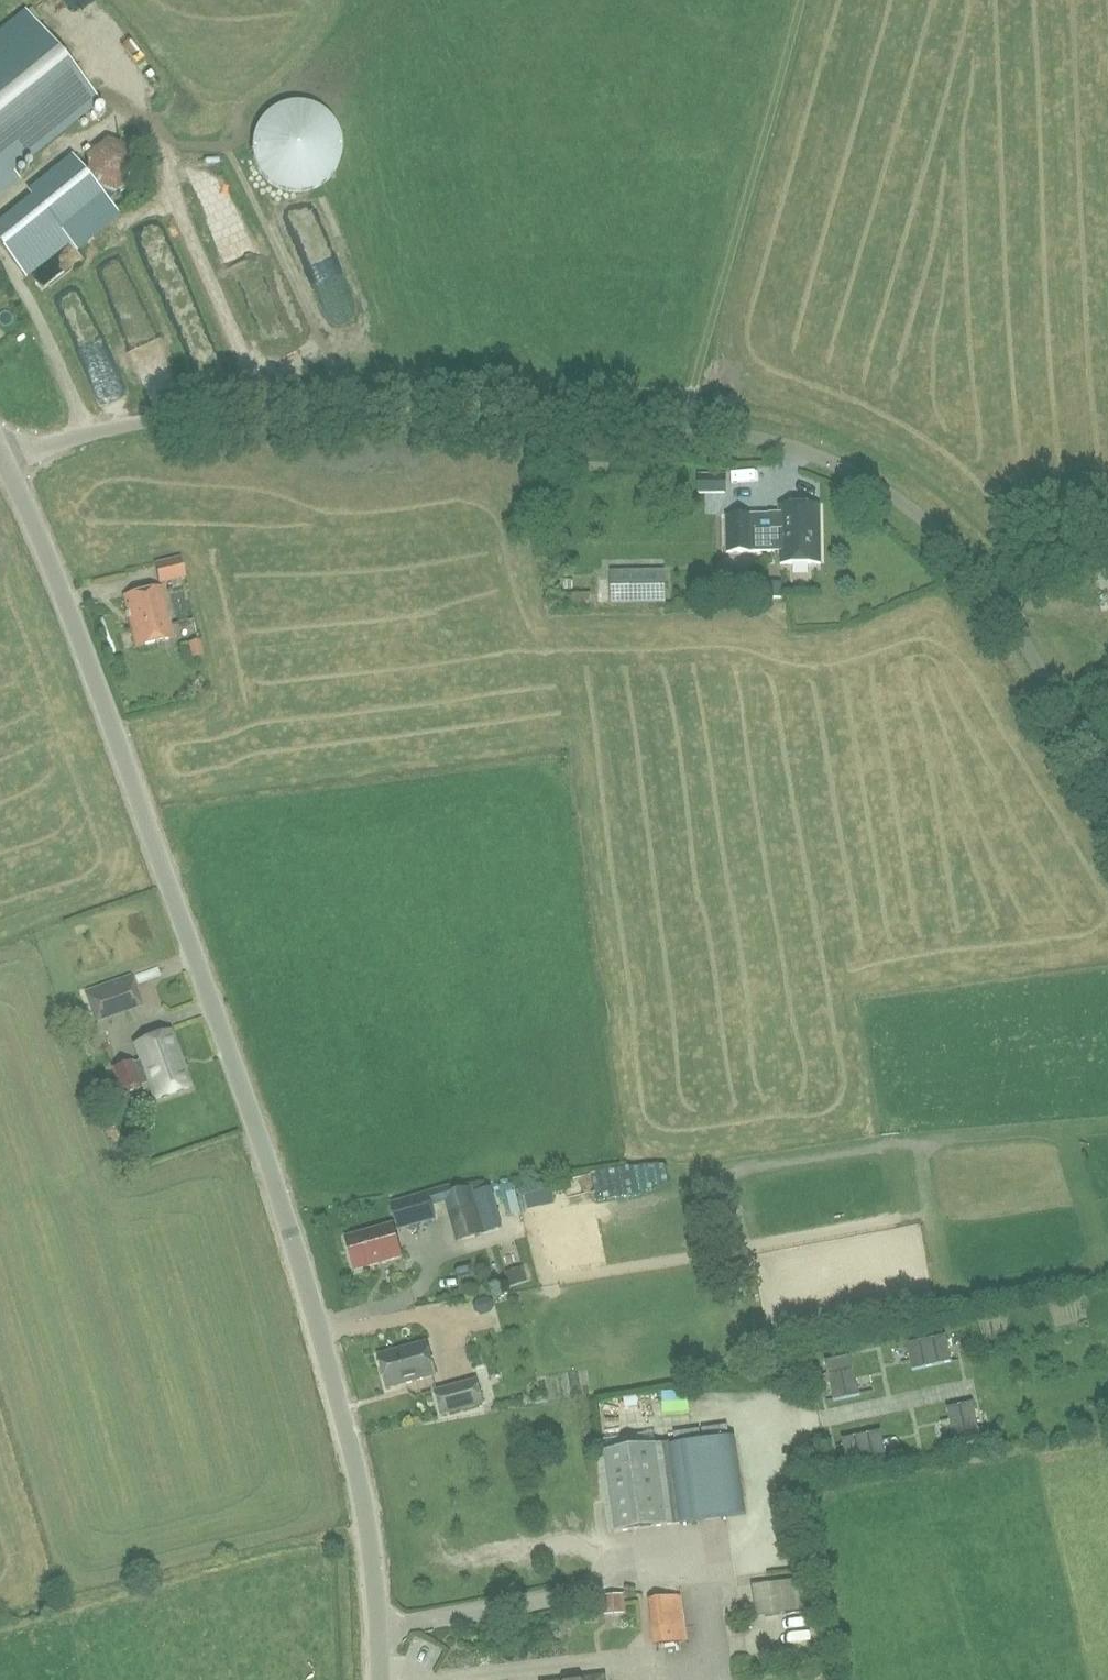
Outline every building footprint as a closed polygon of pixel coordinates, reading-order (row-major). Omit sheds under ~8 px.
[(20,178),(14,171),(100,101),(65,58),(24,9),(0,29),(0,194),(20,178)] [(98,158),(119,177),(144,150),(122,131),(98,158)] [(26,277),(69,241),(75,249),(118,213),(94,184),(73,157),(40,184),(30,192),(35,198),(0,226),(0,245),(26,277)] [(136,363),(120,330),(95,342),(111,375),(136,363)] [(725,491),(724,474),(697,474),(697,491),(725,491)] [(820,564),(820,506),(779,506),(779,514),(769,514),(769,520),(754,520),(754,515),(726,515),(726,552),(779,552),(779,564),(820,564)] [(185,577),(180,555),(154,561),(159,583),(170,580),(172,588),(181,586),(179,578),(185,577)] [(665,570),(610,571),(611,603),(664,602),(664,598),(681,598),(680,573),(665,574),(665,570)] [(768,596),(782,596),(782,583),(767,583),(768,596)] [(162,587),(124,596),(136,647),(175,638),(162,587)] [(204,655),(201,640),(188,643),(191,658),(204,655)] [(131,977),(86,993),(96,1021),(141,1005),(131,977)] [(169,1033),(136,1044),(141,1059),(132,1062),(132,1060),(111,1067),(121,1096),(142,1088),(141,1084),(149,1082),(155,1100),(189,1088),(169,1033)] [(463,1239),(486,1233),(482,1220),(497,1215),(489,1188),(474,1192),(472,1186),(449,1193),(463,1239)] [(436,1216),(429,1193),(391,1204),(398,1227),(436,1216)] [(345,1238),(355,1271),(401,1257),(392,1224),(345,1238)] [(523,1267),(508,1272),(512,1285),(527,1281),(523,1267)] [(493,1300),(488,1297),(478,1299),(475,1304),(476,1310),(481,1313),(491,1311),(494,1305),(493,1300)] [(922,1354),(925,1367),(951,1361),(946,1334),(932,1337),(935,1351),(922,1354)] [(906,1343),(912,1370),(925,1367),(922,1354),(935,1351),(932,1337),(906,1343)] [(426,1344),(379,1356),(388,1388),(434,1375),(426,1344)] [(851,1355),(838,1358),(843,1384),(857,1381),(851,1355)] [(843,1384),(838,1358),(824,1361),(830,1387),(843,1384)] [(440,1417),(484,1405),(476,1378),(433,1390),(440,1417)] [(843,1384),(830,1387),(833,1400),(860,1395),(857,1381),(843,1384)] [(946,1407),(949,1421),(962,1418),(976,1415),(973,1402),(946,1407)] [(976,1415),(962,1418),(968,1444),(981,1441),(976,1415)] [(962,1418),(949,1421),(954,1447),(968,1444),(962,1418)] [(857,1449),(860,1462),(886,1456),(881,1430),(867,1433),(870,1446),(857,1449)] [(847,1465),(860,1462),(857,1449),(870,1446),(867,1433),(841,1438),(847,1465)] [(735,1436),(656,1446),(667,1524),(745,1513),(735,1436)] [(604,1453),(615,1532),(667,1524),(656,1446),(604,1453)] [(806,1577),(761,1583),(765,1616),(811,1609),(806,1577)] [(647,1597),(654,1644),(687,1640),(681,1592),(647,1597)] [(604,1615),(621,1613),(620,1595),(603,1597),(604,1615)]
